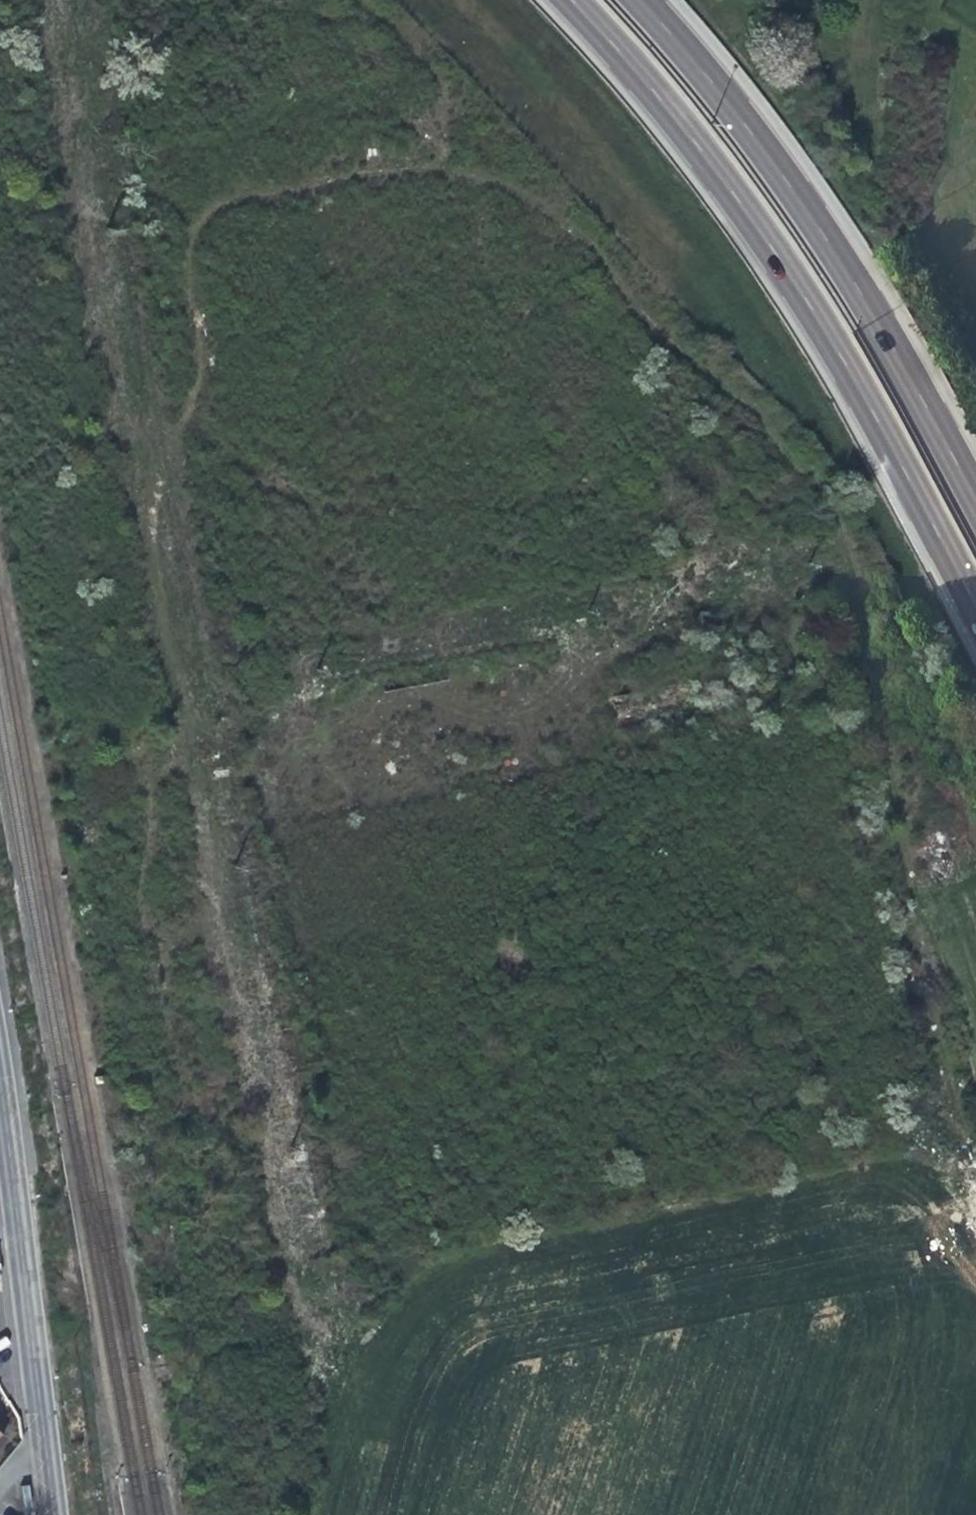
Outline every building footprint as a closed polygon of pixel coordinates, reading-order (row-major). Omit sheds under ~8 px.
[(619,736),(708,718),(700,677),(611,695),(619,736)] [(29,1486),(19,1487),(21,1509),(31,1508),(29,1486)]
